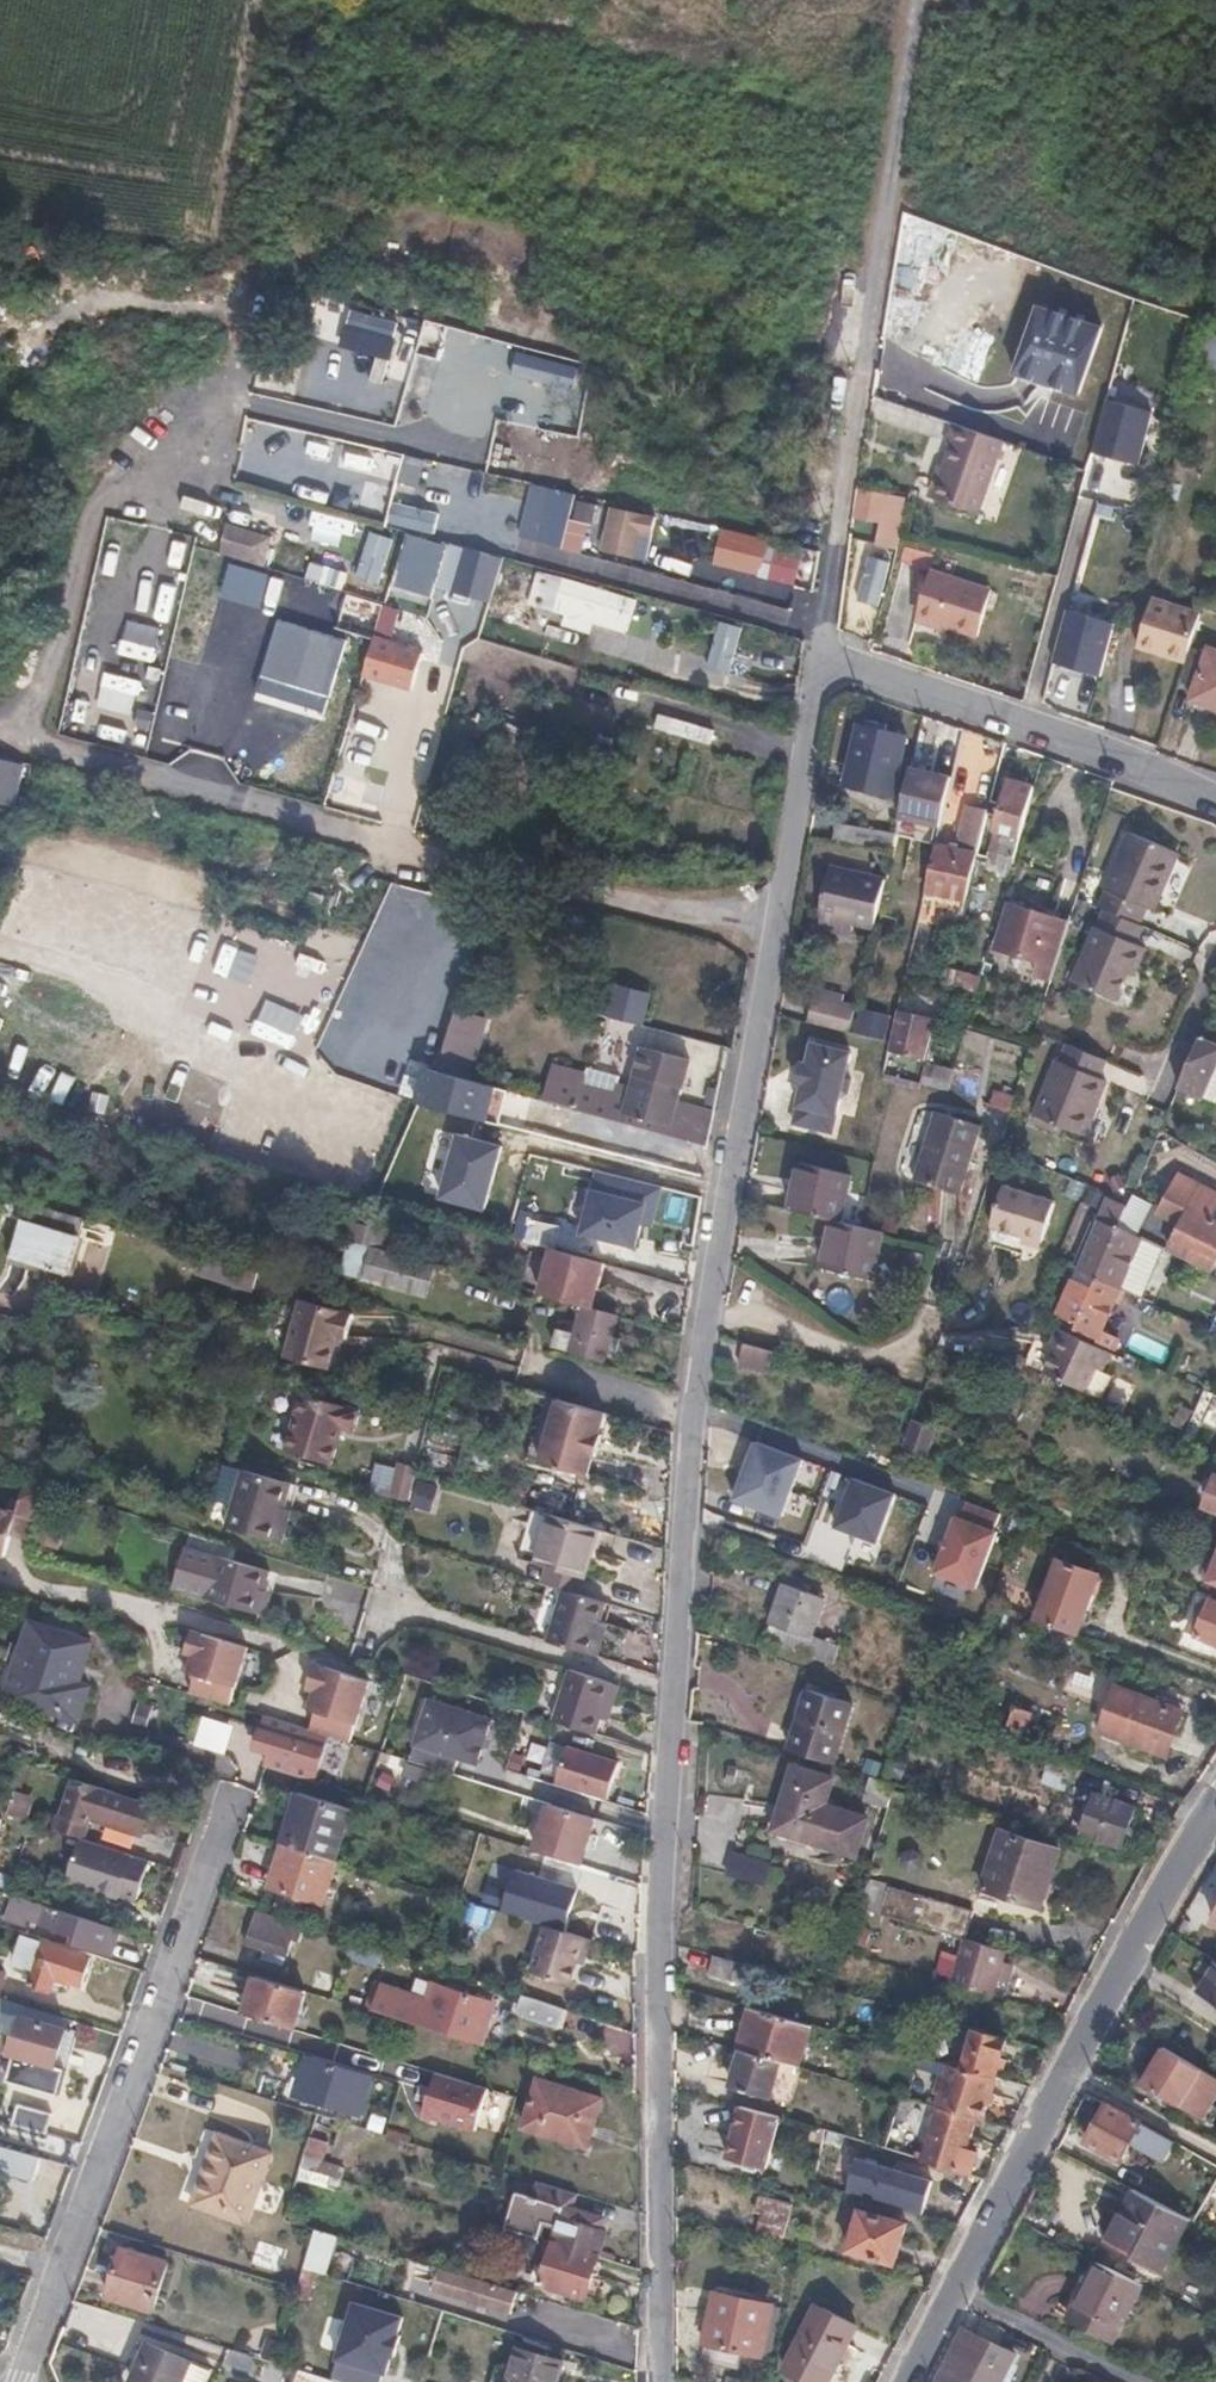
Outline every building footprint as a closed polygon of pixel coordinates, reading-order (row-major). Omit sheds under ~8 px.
[(1145,408),(1099,396),(1085,449),(1131,461),(1145,408)] [(958,428),(932,502),(976,517),(1002,443),(958,428)] [(377,498),(387,460),(341,448),(331,486),(377,498)] [(426,467),(421,492),(461,500),(467,476),(426,467)] [(572,495),(529,485),(517,538),(560,548),(572,495)] [(907,496),(859,486),(856,511),(902,520),(907,496)] [(684,529),(686,519),(648,510),(636,554),(666,562),(676,528),(684,529)] [(226,525),(219,555),(265,565),(272,535),(226,525)] [(766,541),(721,529),(712,565),(756,576),(766,541)] [(499,559),(464,548),(451,593),(487,603),(499,559)] [(996,581),(936,564),(923,612),(985,627),(996,581)] [(635,599),(562,578),(552,613),(564,616),(561,626),(589,635),(592,625),(625,633),(635,599)] [(1135,650),(1183,667),(1199,619),(1151,602),(1135,650)] [(363,678),(375,639),(277,607),(248,703),(346,733),(363,678)] [(1099,677),(1113,624),(1066,612),(1052,664),(1099,677)] [(421,653),(375,639),(363,678),(410,691),(421,653)] [(1207,647),(1188,700),(1215,710),(1215,650),(1207,647)] [(907,739),(860,728),(846,785),(893,796),(907,739)] [(0,760),(0,806),(14,809),(22,764),(0,760)] [(950,784),(910,775),(897,831),(937,840),(950,784)] [(1010,875),(1034,787),(1007,780),(1001,804),(989,801),(986,813),(997,816),(995,829),(1004,832),(997,857),(1000,858),(998,865),(999,872),(1010,875)] [(954,849),(936,845),(926,892),(965,901),(986,813),(965,806),(954,849)] [(827,821),(824,839),(893,852),(897,833),(827,821)] [(1145,929),(1147,930),(1156,910),(1166,913),(1190,855),(1145,835),(1116,894),(1121,896),(1113,915),(1145,929)] [(874,932),(886,881),(829,868),(818,919),(874,932)] [(1012,923),(1015,909),(1008,907),(1004,921),(1012,923)] [(1047,997),(1070,925),(1015,909),(1012,923),(1004,921),(995,951),(1000,954),(997,966),(1033,977),(1029,990),(1047,997)] [(1145,929),(1113,915),(1106,912),(1099,930),(1095,928),(1074,985),(1117,1003),(1130,974),(1135,977),(1146,949),(1138,946),(1145,929)] [(976,994),(984,968),(963,963),(965,954),(952,951),(942,993),(955,997),(956,989),(976,994)] [(604,1015),(642,1024),(649,993),(612,984),(604,1015)] [(817,990),(809,1023),(849,1035),(856,1009),(844,1006),(846,996),(817,990)] [(867,1012),(859,1032),(882,1041),(889,1020),(867,1012)] [(899,1012),(889,1053),(926,1060),(935,1021),(899,1012)] [(470,1042),(451,1037),(447,1050),(467,1055),(470,1042)] [(1199,1039),(1178,1089),(1201,1100),(1215,1066),(1215,1046),(1199,1039)] [(826,1135),(845,1054),(814,1044),(794,1125),(826,1135)] [(1100,1079),(1107,1062),(1068,1046),(1061,1062),(1057,1061),(1033,1115),(1084,1138),(1109,1083),(1100,1079)] [(583,1078),(554,1070),(544,1106),(706,1149),(712,1114),(679,1105),(689,1065),(642,1053),(631,1091),(618,1087),(615,1100),(579,1090),(583,1078)] [(854,1056),(845,1054),(826,1135),(834,1137),(854,1056)] [(925,1063),(919,1086),(948,1094),(955,1071),(925,1063)] [(618,1087),(619,1082),(584,1072),(583,1078),(579,1090),(615,1100),(618,1087)] [(491,1092),(492,1089),(440,1076),(439,1078),(491,1092)] [(491,1092),(439,1078),(431,1108),(484,1121),(491,1092)] [(981,1129),(937,1115),(915,1184),(960,1199),(981,1129)] [(509,1146),(463,1133),(445,1199),(491,1211),(509,1146)] [(797,1162),(785,1211),(830,1222),(838,1224),(849,1175),(797,1162)] [(665,1183),(599,1169),(584,1238),(642,1250),(646,1227),(655,1229),(665,1183)] [(1182,1228),(1193,1210),(1211,1220),(1215,1211),(1215,1195),(1178,1175),(1158,1213),(1182,1228)] [(1002,1188),(992,1228),(1044,1244),(1057,1205),(1002,1188)] [(1119,1226),(1140,1237),(1155,1204),(1133,1193),(1119,1226)] [(84,1222),(28,1205),(11,1262),(69,1279),(84,1222)] [(1171,1249),(1212,1272),(1215,1265),(1215,1223),(1211,1220),(1193,1210),(1182,1228),(1171,1249)] [(838,1224),(830,1222),(818,1270),(869,1283),(882,1234),(838,1224)] [(1141,1302),(1162,1249),(1140,1237),(1119,1226),(1117,1233),(1101,1225),(1082,1269),(1098,1278),(1097,1281),(1120,1291),(1141,1302)] [(435,1267),(350,1243),(340,1274),(425,1299),(435,1267)] [(603,1264),(550,1250),(538,1295),(583,1308),(590,1310),(603,1264)] [(254,1271),(196,1255),(191,1271),(249,1289),(254,1271)] [(1120,1291),(1097,1281),(1093,1290),(1075,1282),(1060,1314),(1078,1324),(1076,1329),(1098,1339),(1097,1342),(1115,1351),(1119,1342),(1102,1334),(1120,1291)] [(351,1316),(297,1301),(279,1359),(326,1373),(334,1342),(345,1345),(351,1316)] [(605,1362),(616,1317),(590,1310),(583,1308),(576,1334),(557,1329),(552,1349),(605,1362)] [(1098,1371),(1106,1353),(1071,1336),(1053,1329),(1045,1345),(1051,1349),(1040,1374),(1082,1393),(1092,1369),(1098,1371)] [(775,1351),(746,1343),(740,1365),(770,1373),(775,1351)] [(1111,1377),(1098,1371),(1092,1369),(1082,1393),(1100,1401),(1111,1377)] [(358,1410),(299,1392),(284,1451),(329,1464),(342,1421),(355,1425),(358,1410)] [(599,1436),(603,1415),(543,1397),(524,1462),(585,1479),(591,1459),(598,1461),(604,1438),(599,1436)] [(928,1457),(938,1428),(915,1419),(906,1448),(928,1457)] [(783,1518),(804,1460),(757,1442),(735,1500),(783,1518)] [(285,1483),(218,1463),(208,1499),(225,1504),(220,1526),(269,1540),(285,1483)] [(390,1500),(408,1505),(415,1476),(416,1469),(398,1464),(390,1500)] [(879,1543),(896,1495),(855,1479),(837,1527),(879,1543)] [(1211,1483),(1206,1500),(1210,1508),(1215,1510),(1215,1480),(1211,1483)] [(44,1489),(25,1483),(15,1515),(0,1510),(0,1553),(5,1554),(14,1523),(32,1529),(44,1489)] [(1013,1545),(1022,1523),(1005,1516),(1003,1522),(979,1514),(981,1507),(961,1500),(953,1522),(995,1538),(1013,1545)] [(582,1580),(598,1531),(528,1510),(516,1559),(582,1580)] [(995,1538),(953,1522),(935,1573),(976,1589),(995,1538)] [(264,1573),(211,1556),(198,1599),(251,1615),(264,1573)] [(1212,1559),(1205,1576),(1212,1578),(1210,1583),(1215,1585),(1215,1560),(1212,1559)] [(1037,1621),(1078,1636),(1101,1576),(1059,1561),(1037,1621)] [(826,1601),(786,1587),(767,1642),(833,1665),(840,1647),(813,1637),(826,1601)] [(591,1653),(607,1605),(562,1591),(547,1640),(591,1653)] [(1214,1602),(1198,1638),(1215,1646),(1215,1603),(1214,1602)] [(31,1622),(24,1647),(13,1644),(0,1681),(0,1695),(83,1722),(93,1688),(79,1683),(91,1642),(31,1622)] [(198,1676),(192,1694),(232,1706),(250,1650),(196,1632),(189,1653),(197,1656),(192,1674),(198,1676)] [(590,1656),(591,1653),(547,1640),(547,1642),(590,1656)] [(308,1731),(331,1739),(339,1741),(348,1744),(367,1683),(313,1666),(305,1690),(314,1693),(308,1713),(313,1714),(308,1731)] [(561,1694),(603,1707),(610,1685),(568,1672),(561,1694)] [(796,1689),(778,1748),(833,1765),(850,1706),(796,1689)] [(594,1737),(603,1707),(561,1694),(551,1723),(594,1737)] [(1114,1695),(1100,1735),(1166,1760),(1181,1719),(1114,1695)] [(928,1713),(936,1716),(939,1699),(931,1696),(928,1713)] [(460,1747),(488,1755),(496,1728),(437,1708),(415,1765),(458,1780),(462,1771),(453,1769),(460,1747)] [(234,1726),(203,1716),(193,1744),(225,1755),(234,1726)] [(272,1755),(267,1773),(314,1787),(331,1739),(308,1731),(268,1718),(258,1750),(272,1755)] [(488,1755),(460,1747),(453,1769),(462,1771),(481,1777),(488,1755)] [(623,1764),(573,1749),(561,1788),(611,1805),(623,1764)] [(10,1815),(41,1825),(54,1773),(24,1764),(14,1802),(10,1815)] [(834,1782),(796,1770),(776,1832),(859,1857),(870,1822),(826,1809),(834,1782)] [(140,1834),(149,1804),(76,1781),(63,1820),(87,1827),(90,1817),(140,1834)] [(300,1793),(283,1845),(284,1845),(334,1861),(350,1808),(300,1793)] [(1136,1809),(1097,1798),(1084,1837),(1123,1849),(1136,1809)] [(583,1865),(595,1821),(549,1807),(536,1851),(583,1865)] [(87,1827),(63,1820),(59,1819),(55,1830),(82,1840),(87,1827)] [(1060,1853),(1005,1832),(983,1889),(1040,1910),(1060,1853)] [(136,1903),(150,1863),(82,1840),(66,1882),(117,1901),(119,1897),(136,1903)] [(323,1904),(337,1862),(334,1861),(284,1845),(271,1886),(323,1904)] [(732,1853),(727,1872),(766,1882),(771,1864),(732,1853)] [(864,1910),(970,1941),(979,1910),(872,1880),(864,1910)] [(113,1957),(121,1932),(15,1897),(10,1915),(32,1922),(36,1911),(48,1915),(44,1928),(77,1938),(76,1945),(113,1957)] [(561,1932),(595,1942),(606,1908),(572,1898),(561,1932)] [(303,1926),(258,1914),(247,1945),(286,1958),(292,1940),(299,1941),(303,1926)] [(594,1958),(598,1943),(595,1942),(561,1932),(554,1929),(541,1977),(580,1989),(589,1957),(594,1958)] [(35,1971),(43,1945),(20,1938),(12,1965),(35,1971)] [(957,1985),(1001,1997),(1014,1953),(970,1941),(957,1985)] [(91,1961),(43,1945),(35,1971),(30,1988),(48,1995),(53,1980),(81,1989),(91,1961)] [(743,1982),(747,1965),(713,1955),(708,1971),(743,1982)] [(1197,1996),(1215,2008),(1215,1964),(1197,1996)] [(258,1977),(247,2014),(296,2029),(306,1991),(258,1977)] [(360,2008),(478,2044),(490,1999),(420,1977),(415,1997),(368,1982),(360,2008)] [(554,2023),(559,2007),(517,1993),(512,2009),(554,2023)] [(68,2020),(27,2008),(24,2018),(20,2017),(11,2053),(22,2056),(15,2081),(65,2096),(72,2071),(56,2066),(68,2020)] [(812,2025),(751,2008),(739,2050),(744,2052),(783,2063),(801,2068),(812,2025)] [(963,2068),(995,2077),(1005,2039),(973,2030),(963,2068)] [(4,2051),(11,2053),(14,2039),(9,2037),(4,2051)] [(1165,2049),(1144,2084),(1203,2119),(1215,2096),(1215,2079),(1176,2056),(1165,2049)] [(783,2063),(744,2052),(734,2089),(772,2101),(783,2063)] [(444,2100),(451,2078),(388,2058),(382,2081),(430,2096),(444,2100)] [(372,2078),(309,2059),(296,2097),(360,2116),(372,2078)] [(976,2119),(983,2121),(995,2077),(963,2068),(950,2065),(947,2076),(941,2074),(937,2089),(942,2091),(937,2108),(939,2108),(976,2119)] [(489,2090),(451,2078),(444,2100),(430,2096),(424,2116),(476,2132),(489,2090)] [(605,2100),(540,2081),(525,2129),(590,2149),(605,2100)] [(899,2097),(888,2133),(885,2145),(902,2153),(912,2120),(917,2102),(899,2097)] [(1141,2123),(1109,2105),(1087,2142),(1120,2161),(1129,2144),(1141,2123)] [(24,2125),(63,2136),(68,2117),(28,2106),(24,2125)] [(767,2170),(781,2117),(741,2106),(727,2158),(767,2170)] [(965,2156),(976,2119),(939,2108),(925,2153),(919,2150),(916,2158),(970,2174),(974,2160),(965,2156)] [(1173,2141),(1141,2123),(1129,2144),(1161,2162),(1173,2141)] [(272,2155),(219,2135),(193,2205),(245,2226),(272,2155)] [(329,2143),(311,2137),(305,2158),(323,2163),(329,2143)] [(64,2186),(72,2164),(0,2146),(0,2171),(64,2186)] [(856,2159),(846,2193),(922,2215),(932,2181),(856,2159)] [(573,2210),(577,2194),(540,2182),(535,2199),(565,2209),(555,2244),(599,2257),(605,2236),(599,2234),(603,2220),(573,2210)] [(1191,2217),(1138,2190),(1111,2243),(1164,2271),(1191,2217)] [(791,2206),(758,2199),(757,2211),(762,2213),(758,2232),(784,2237),(791,2206)] [(907,2223),(856,2209),(846,2250),(895,2264),(907,2223)] [(503,2228),(527,2236),(530,2224),(506,2217),(503,2228)] [(586,2301),(599,2257),(555,2244),(542,2287),(586,2301)] [(169,2261),(124,2246),(109,2294),(154,2308),(169,2261)] [(1144,2287),(1100,2264),(1071,2319),(1116,2343),(1144,2287)] [(511,2315),(518,2292),(441,2269),(434,2266),(432,2274),(437,2275),(433,2290),(511,2315)] [(310,2302),(319,2271),(304,2267),(295,2298),(310,2302)] [(389,2312),(394,2295),(353,2282),(347,2304),(354,2306),(353,2315),(385,2326),(389,2312)] [(772,2304),(716,2293),(704,2343),(761,2355),(772,2304)] [(816,2307),(795,2349),(803,2353),(793,2373),(809,2381),(828,2381),(855,2326),(816,2307)] [(389,2312),(385,2326),(353,2315),(332,2378),(347,2381),(381,2381),(384,2372),(388,2373),(393,2355),(396,2356),(403,2335),(399,2333),(403,2317),(389,2312)] [(341,2352),(347,2324),(328,2319),(322,2347),(341,2352)] [(965,2330),(946,2364),(937,2381),(988,2381),(997,2366),(994,2364),(1000,2351),(965,2330)] [(146,2343),(131,2381),(181,2381),(184,2381),(203,2381),(209,2368),(146,2343)] [(520,2348),(509,2381),(557,2381),(564,2363),(520,2348)] [(335,2379),(332,2378),(307,2370),(301,2381),(334,2381),(335,2379)]
